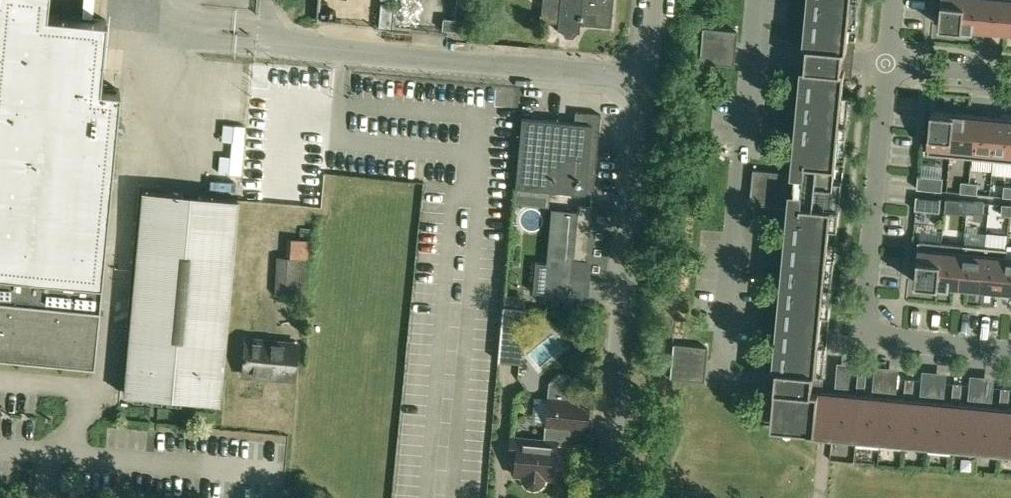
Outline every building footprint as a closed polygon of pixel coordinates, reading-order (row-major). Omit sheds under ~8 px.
[(94,361),(120,89),(100,87),(106,19),(47,13),(48,0),(0,0),(0,352),(94,361)] [(454,18),(443,17),(442,18),(441,28),(466,30),(469,0),(455,0),(454,18)] [(557,29),(577,31),(579,18),(592,19),(592,24),(609,26),(611,0),(559,0),(557,29)] [(806,65),(845,69),(852,0),(812,0),(807,49),(806,65)] [(962,28),(965,0),(942,0),(940,26),(962,28)] [(987,0),(965,0),(962,28),(984,30),(987,0)] [(1008,0),(987,0),(984,30),(1005,32),(1008,0)] [(391,5),(379,4),(377,23),(390,24),(391,5)] [(733,65),(735,44),(737,31),(702,27),(699,62),(733,65)] [(825,284),(827,257),(832,209),(840,209),(840,207),(832,207),(840,123),(848,123),(848,121),(840,121),(845,69),(806,65),(805,71),(776,376),(775,389),(772,426),(819,430),(831,432),(835,391),(823,390),(825,371),(817,370),(825,286),(832,287),(833,285),(825,284)] [(954,113),(932,110),(928,153),(950,155),(954,113)] [(521,116),(515,186),(584,193),(585,175),(594,176),(600,114),(580,112),(579,122),(521,116)] [(976,115),(954,113),(950,155),(972,157),(976,115)] [(976,115),(972,157),(993,159),(997,117),(976,115)] [(997,117),(993,159),(1010,161),(1010,118),(997,117)] [(754,169),(752,189),(750,203),(785,206),(788,172),(775,171),(754,169)] [(943,177),(918,175),(917,188),(942,191),(943,177)] [(969,193),(970,182),(961,181),(960,192),(969,193)] [(970,182),(969,193),(977,194),(978,183),(970,182)] [(123,394),(162,397),(221,402),(238,198),(141,190),(123,394)] [(916,195),(915,209),(940,211),(941,198),(916,195)] [(967,211),(968,200),(960,199),(959,211),(967,211)] [(977,201),(968,200),(967,211),(976,212),(977,201)] [(585,281),(591,205),(577,203),(576,214),(554,212),(548,293),(565,295),(567,272),(571,272),(571,280),(585,281)] [(1010,204),(1002,204),(1001,215),(1010,215),(1010,204)] [(916,283),(938,285),(942,242),(920,240),(916,283)] [(963,244),(942,242),(938,285),(959,287),(963,244)] [(959,287),(981,289),(985,246),(963,244),(959,287)] [(1007,248),(985,246),(981,289),(1002,291),(1007,248)] [(1010,292),(1010,256),(1007,255),(1008,248),(1007,248),(1002,291),(1010,292)] [(497,360),(521,362),(525,307),(502,305),(497,360)] [(673,343),(669,377),(704,381),(707,347),(689,345),(673,343)] [(858,373),(857,383),(866,384),(867,373),(858,373)] [(905,388),(914,388),(915,378),(906,377),(905,388)] [(954,382),(953,392),(961,393),(962,383),(954,382)] [(857,383),(856,393),(860,394),(865,394),(866,384),(857,383)] [(1002,386),(1001,397),(1009,397),(1010,387),(1002,386)] [(905,388),(904,398),(908,398),(913,399),(914,388),(905,388)] [(857,434),(860,394),(856,393),(835,391),(831,432),(857,434)] [(953,392),(952,402),(956,403),(960,403),(961,393),(953,392)] [(884,396),(865,394),(860,394),(857,434),(881,436),(884,396)] [(881,436),(904,439),(908,398),(904,398),(884,396),(881,436)] [(1001,397),(1000,407),(1004,407),(1008,408),(1009,397),(1001,397)] [(904,439),(928,441),(932,401),(913,399),(908,398),(904,439)] [(952,443),(956,403),(952,402),(932,401),(928,441),(952,443)] [(980,405),(960,403),(956,403),(952,443),(976,445),(980,405)] [(1004,407),(1000,407),(980,405),(976,445),(1000,448),(1004,407)] [(1008,408),(1004,407),(1000,448),(1010,449),(1010,408),(1008,408)]
